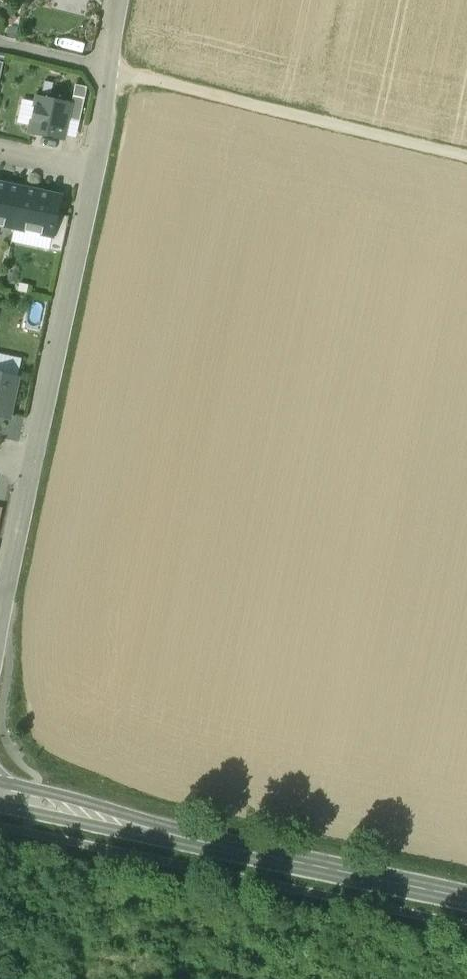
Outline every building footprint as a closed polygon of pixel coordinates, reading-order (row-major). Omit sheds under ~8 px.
[(75,85),(68,119),(81,121),(88,87),(75,85)] [(71,102),(37,95),(29,131),(64,138),(68,119),(71,102)] [(0,183),(0,225),(15,228),(24,189),(0,183)] [(61,197),(24,189),(15,228),(53,236),(57,215),(61,197)] [(69,217),(57,215),(53,236),(50,250),(61,253),(69,217)] [(0,373),(0,417),(9,419),(19,377),(0,373)]
